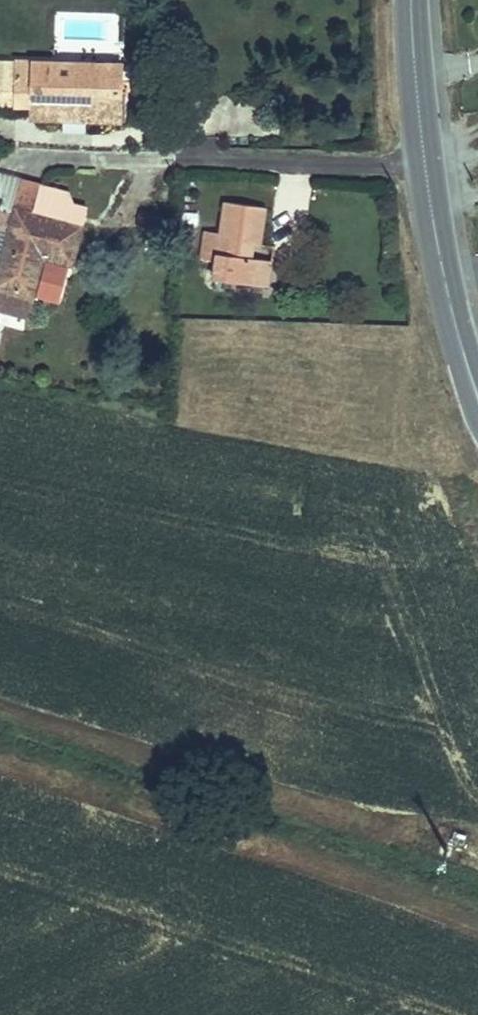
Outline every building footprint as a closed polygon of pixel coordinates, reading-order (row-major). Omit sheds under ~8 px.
[(121,120),(122,65),(18,61),(18,63),(0,62),(0,104),(16,104),(16,106),(32,107),(32,113),(86,115),(86,120),(121,121),(121,120)] [(23,180),(0,174),(0,189),(0,196),(4,197),(1,207),(0,207),(0,266),(23,180)] [(86,207),(74,204),(70,193),(23,180),(0,266),(0,309),(27,316),(33,295),(58,302),(65,275),(67,267),(68,264),(72,265),(86,207)] [(265,207),(226,202),(221,233),(217,261),(215,279),(267,286),(270,261),(250,258),(242,256),(244,243),(252,244),(259,245),(265,207)] [(217,261),(221,233),(206,231),(202,259),(217,261)] [(242,256),(250,258),(252,244),(244,243),(242,256)]
